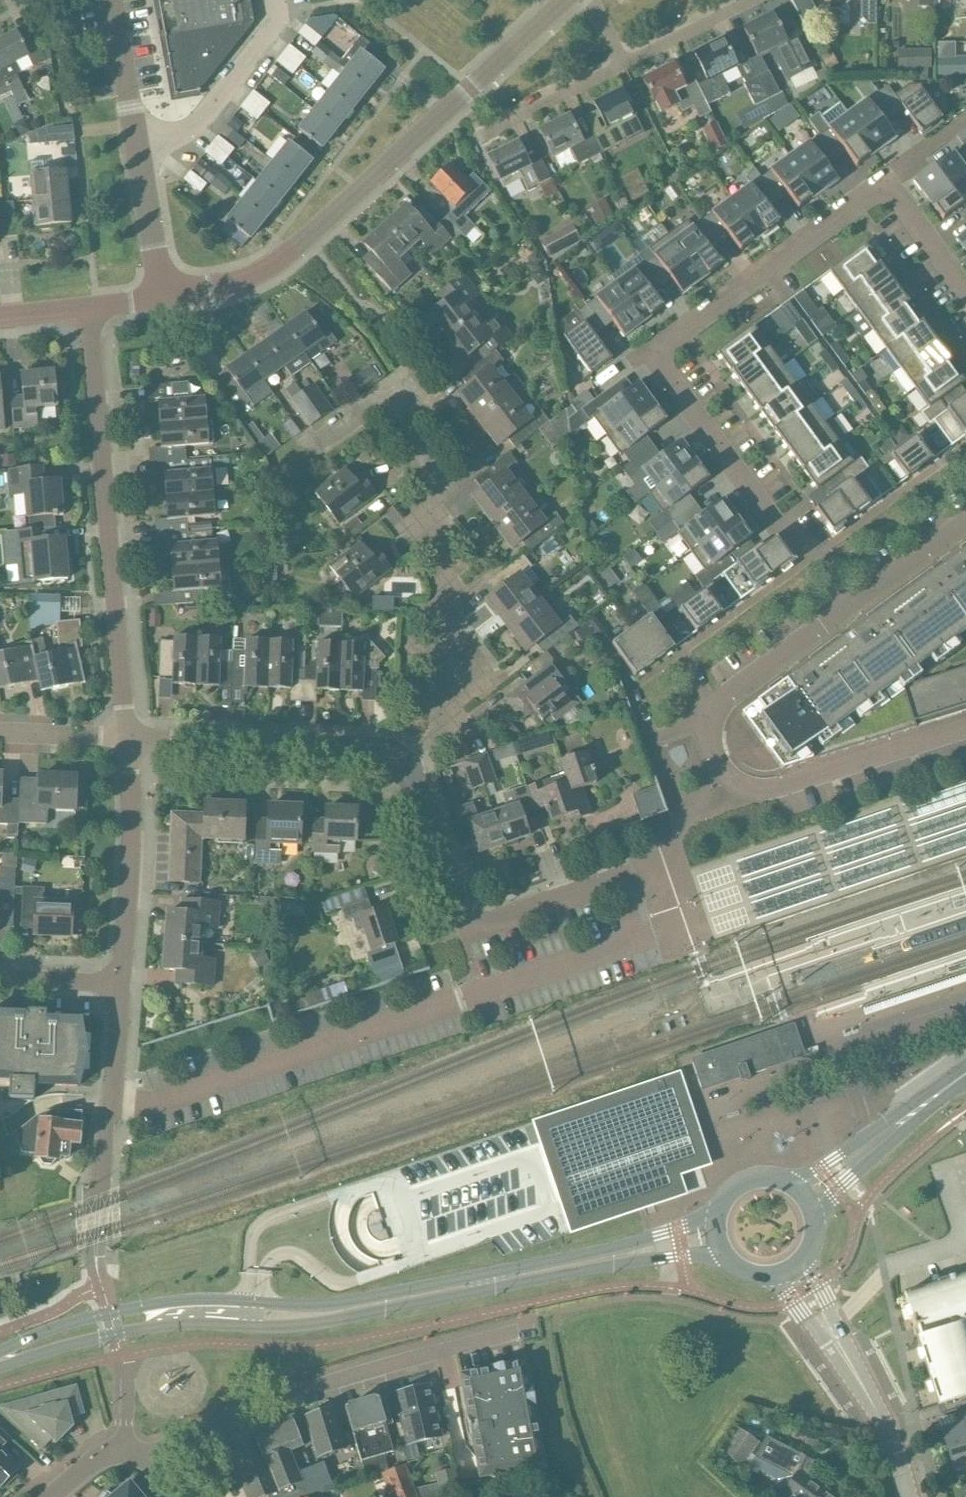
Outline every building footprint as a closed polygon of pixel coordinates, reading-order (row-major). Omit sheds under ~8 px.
[(175,97),(200,93),(200,92),(200,91),(254,23),(250,0),(158,0),(175,97)] [(798,13),(812,6),(809,0),(791,0),(798,13)] [(829,10),(842,11),(850,1),(850,0),(829,0),(829,10)] [(786,42),(785,39),(773,15),(744,30),(757,56),(771,49),(786,42)] [(336,18),(332,16),(315,19),(329,30),(337,19),(336,18)] [(321,40),(305,26),(298,34),(315,48),(321,40)] [(0,41),(0,67),(12,92),(19,106),(30,100),(18,75),(46,61),(34,36),(22,42),(17,33),(0,41)] [(786,42),(771,49),(787,80),(815,66),(798,33),(785,39),(786,42)] [(362,52),(346,72),(368,90),(383,70),(373,62),(380,53),(374,48),(360,37),(353,46),(362,52)] [(709,80),(698,85),(708,106),(731,94),(721,75),(738,67),(724,40),(696,54),(709,80)] [(321,43),(316,49),(340,68),(345,62),(321,43)] [(954,43),(937,43),(937,76),(965,76),(965,59),(954,59),(954,43)] [(283,54),(299,67),(306,59),(289,46),(283,54)] [(930,75),(929,48),(895,49),(896,69),(919,68),(919,75),(930,75)] [(340,68),(316,49),(312,53),(336,72),(340,68)] [(299,67),(283,54),(277,62),(293,75),(299,67)] [(712,112),(708,106),(698,85),(696,81),(684,87),(674,65),(644,80),(661,114),(679,105),(683,112),(693,107),(699,119),(712,112)] [(12,92),(0,67),(0,97),(12,92)] [(290,78),(278,69),(272,76),(285,86),(290,78)] [(771,71),(758,77),(769,100),(776,113),(776,114),(788,106),(782,94),(771,71)] [(330,92),(352,109),(368,90),(346,72),(330,92)] [(758,77),(745,84),(755,106),(763,121),(764,120),(763,119),(776,113),(769,100),(758,77)] [(888,86),(878,94),(893,113),(902,107),(922,134),(942,119),(922,91),(921,85),(909,85),(895,96),(888,86)] [(643,132),(635,115),(622,91),(595,104),(607,128),(594,134),(603,152),(604,153),(604,154),(629,141),(628,139),(643,132)] [(254,92),(247,100),(263,113),(270,105),(254,92)] [(336,129),(352,109),(330,92),(315,112),(336,129)] [(893,113),(878,94),(849,115),(877,153),(896,139),(883,121),(893,113)] [(257,120),(263,113),(247,100),(241,108),(257,120)] [(877,153),(849,115),(840,102),(821,116),(819,114),(809,121),(820,136),(834,156),(844,149),(857,167),(877,153)] [(336,129),(315,112),(299,132),(321,149),(336,129)] [(581,141),(569,117),(540,132),(551,153),(553,157),(570,148),(579,166),(604,153),(603,152),(594,134),(581,141)] [(728,145),(717,122),(702,130),(713,152),(728,145)] [(54,141),(52,125),(28,134),(29,144),(54,141)] [(956,136),(964,147),(965,145),(965,129),(956,136)] [(791,157),(819,195),(838,181),(824,163),(834,156),(820,136),(791,157)] [(218,137),(211,145),(228,158),(234,150),(218,137)] [(519,142),(488,158),(500,181),(504,188),(523,179),(529,190),(539,185),(545,196),(550,193),(552,196),(558,193),(551,179),(541,159),(530,165),(519,142)] [(273,163),(295,181),(311,161),(289,143),(273,163)] [(228,158),(211,145),(205,153),(221,166),(228,158)] [(68,155),(63,155),(64,168),(78,166),(77,154),(68,155)] [(929,201),(965,174),(965,172),(953,154),(915,182),(929,201)] [(819,195),(791,157),(762,178),(776,198),(786,191),(799,209),(819,195)] [(196,165),(226,188),(230,183),(207,166),(200,160),(196,165)] [(44,161),(30,162),(30,166),(31,176),(33,202),(68,199),(66,173),(66,171),(45,173),(44,165),(44,161)] [(273,163),(258,182),(280,200),(295,181),(273,163)] [(439,225),(452,239),(457,245),(476,227),(465,216),(490,191),(473,174),(466,180),(450,164),(431,183),(456,208),(439,225)] [(222,193),(226,188),(196,165),(193,170),(200,175),(199,176),(222,193)] [(752,186),(733,200),(760,238),(780,224),(766,205),(776,198),(762,178),(762,179),(756,171),(746,178),(752,186)] [(650,194),(639,172),(621,181),(632,203),(650,194)] [(206,185),(190,173),(184,181),(200,193),(206,185)] [(929,201),(943,221),(965,204),(965,174),(929,201)] [(258,182),(242,202),(265,219),(280,200),(258,182)] [(68,199),(33,202),(35,228),(70,225),(68,199)] [(614,216),(606,199),(589,207),(597,225),(614,216)] [(760,238),(733,200),(703,221),(718,241),(728,234),(741,252),(760,238)] [(265,219),(242,202),(227,221),(249,239),(265,219)] [(452,239),(439,225),(429,214),(420,222),(406,207),(386,226),(409,252),(421,242),(433,256),(452,239)] [(708,248),(718,241),(703,221),(694,228),(688,220),(669,234),(702,280),(721,266),(708,248)] [(582,241),(573,224),(541,240),(550,258),(582,241)] [(409,252),(386,226),(365,244),(378,259),(369,268),(391,293),(409,277),(397,263),(409,252)] [(683,294),(702,280),(669,234),(649,249),(655,256),(645,263),(660,283),(669,276),(683,294)] [(958,240),(965,252),(965,234),(958,240)] [(844,292),(880,265),(865,246),(829,272),(844,292)] [(616,285),(644,323),(663,308),(650,290),(660,283),(645,263),(640,256),(630,263),(635,271),(616,285)] [(844,292),(858,311),(894,285),(880,265),(844,292)] [(448,338),(474,318),(466,307),(478,297),(462,276),(435,297),(443,306),(430,316),(448,338)] [(616,285),(587,306),(602,326),(611,319),(624,337),(644,323),(616,285)] [(858,311),(872,331),(908,304),(894,285),(858,311)] [(794,298),(808,318),(818,311),(803,291),(794,298)] [(780,308),(794,328),(803,321),(789,301),(780,308)] [(872,331),(886,350),(922,324),(908,304),(872,331)] [(602,326),(587,306),(577,313),(584,322),(564,337),(592,375),(612,360),(592,333),(602,326)] [(818,311),(808,318),(814,325),(828,315),(822,307),(818,311)] [(307,313),(286,328),(304,353),(304,352),(310,360),(330,347),(336,342),(327,328),(321,320),(314,325),(307,313)] [(483,329),(474,318),(448,338),(465,360),(477,351),(485,360),(495,352),(512,339),(496,319),(483,329)] [(803,321),(794,328),(799,335),(808,328),(803,321)] [(886,350),(900,369),(936,343),(922,324),(886,350)] [(717,353),(732,373),(768,347),(753,327),(717,353)] [(284,367),(304,353),(286,328),(266,342),(284,367)] [(264,381),(284,367),(266,342),(246,355),(264,381)] [(837,356),(843,352),(836,342),(830,347),(837,356)] [(900,369),(915,389),(951,363),(936,343),(900,369)] [(768,347),(732,373),(746,393),(782,366),(768,347)] [(819,355),(826,365),(832,360),(825,350),(819,355)] [(459,396),(478,422),(511,396),(492,372),(504,363),(495,352),(485,360),(460,379),(468,389),(459,396)] [(850,361),(843,352),(837,356),(844,366),(850,361)] [(227,370),(216,378),(239,411),(250,402),(245,394),(264,381),(246,355),(226,370),(227,370)] [(839,369),(832,360),(826,365),(832,374),(839,369)] [(951,363),(915,389),(928,408),(921,413),(928,424),(963,399),(965,397),(965,393),(961,386),(965,383),(951,363)] [(782,366),(746,393),(760,412),(796,386),(796,385),(782,366)] [(57,406),(53,371),(22,374),(25,397),(12,398),(15,429),(37,427),(35,409),(57,406)] [(804,380),(796,385),(796,386),(760,412),(775,431),(811,405),(811,406),(819,400),(804,380)] [(865,395),(871,391),(864,381),(858,386),(865,395)] [(302,392),(321,419),(334,411),(315,383),(302,392)] [(607,436),(652,403),(638,384),(615,401),(608,391),(588,405),(595,415),(593,417),(607,436)] [(189,398),(188,386),(157,388),(160,424),(206,421),(204,397),(189,398)] [(854,403),(860,399),(853,389),(847,394),(854,403)] [(878,400),(871,391),(865,395),(872,405),(878,400)] [(309,427),(321,419),(302,392),(291,400),(309,427)] [(529,420),(511,396),(478,422),(498,447),(507,439),(515,450),(550,423),(541,411),(529,420)] [(867,408),(860,399),(854,403),(861,413),(867,408)] [(965,436),(965,402),(963,399),(928,424),(923,428),(928,436),(928,435),(938,428),(952,447),(965,436)] [(667,422),(652,403),(607,436),(621,456),(623,454),(631,464),(650,449),(643,440),(667,422)] [(775,431),(789,451),(825,425),(824,424),(811,406),(811,405),(775,431)] [(825,425),(789,451),(803,470),(839,444),(839,445),(847,439),(832,418),(824,424),(825,425)] [(206,421),(160,424),(162,448),(163,460),(183,458),(182,446),(191,445),(208,444),(213,443),(211,420),(206,421)] [(876,462),(881,469),(894,460),(908,479),(933,461),(923,447),(932,441),(928,435),(928,436),(923,428),(876,462)] [(631,464),(623,470),(630,479),(635,475),(640,482),(648,477),(656,488),(657,489),(695,461),(681,442),(657,459),(650,449),(631,464)] [(822,487),(829,497),(833,494),(864,471),(868,468),(860,457),(853,463),(839,445),(839,444),(803,470),(817,490),(822,487)] [(473,499),(492,523),(524,499),(506,475),(518,465),(510,454),(475,481),(483,491),(473,499)] [(183,458),(163,460),(165,495),(212,492),(211,488),(215,487),(214,472),(210,472),(210,468),(209,456),(183,458)] [(666,512),(673,522),(693,507),(685,498),(709,481),(695,461),(657,489),(656,488),(649,494),(663,514),(666,512)] [(876,462),(868,468),(864,471),(833,494),(852,519),(883,497),(869,479),(881,469),(876,462)] [(44,484),(42,467),(7,470),(10,496),(25,495),(27,518),(63,515),(60,482),(44,484)] [(353,478),(344,467),(313,492),(338,523),(375,494),(359,473),(353,478)] [(212,492),(165,495),(168,531),(188,530),(187,517),(214,515),(212,492)] [(833,494),(829,497),(813,508),(832,534),(852,519),(833,494)] [(543,523),(524,499),(492,523),(512,548),(522,541),(530,551),(565,525),(555,513),(543,523)] [(693,507),(673,522),(680,532),(678,533),(691,552),(699,546),(700,547),(737,519),(730,509),(723,500),(700,517),(693,507)] [(568,522),(574,530),(581,525),(575,517),(568,522)] [(751,539),(737,519),(700,547),(699,546),(691,552),(705,571),(696,578),(703,588),(712,582),(715,579),(735,565),(728,556),(751,539)] [(188,530),(168,531),(171,567),(218,563),(216,539),(215,528),(188,530)] [(41,529),(6,532),(9,563),(19,562),(21,586),(36,585),(36,582),(68,579),(65,539),(42,541),(41,529)] [(753,552),(772,578),(792,563),(773,537),(753,552)] [(368,551),(360,542),(329,566),(354,597),(392,568),(375,546),(368,551)] [(965,549),(961,551),(963,553),(918,586),(917,584),(913,587),(915,589),(891,606),(889,604),(886,607),(887,609),(843,641),(841,639),(837,642),(839,644),(815,661),(814,659),(810,662),(812,664),(742,714),(780,766),(789,760),(793,765),(793,767),(892,736),(880,697),(909,676),(965,634),(965,550),(965,549)] [(634,550),(623,558),(631,569),(642,561),(634,550)] [(497,593),(486,601),(506,627),(538,602),(520,577),(532,568),(531,566),(538,561),(531,551),(530,551),(523,557),(498,577),(489,583),(497,593)] [(741,600),(772,578),(753,552),(735,565),(715,579),(712,582),(717,589),(718,589),(728,582),(741,600)] [(218,563),(171,567),(173,604),(182,603),(220,600),(219,588),(227,587),(226,569),(218,570),(218,563)] [(614,581),(606,570),(596,578),(603,588),(614,581)] [(721,594),(718,589),(717,589),(712,582),(703,588),(666,616),(671,623),(683,614),(697,632),(722,614),(712,601),(721,594)] [(61,595),(31,594),(30,613),(60,614),(61,595)] [(651,617),(632,630),(655,663),(674,649),(661,630),(671,623),(666,616),(654,599),(644,607),(651,617)] [(538,602),(506,627),(525,652),(535,644),(543,654),(547,651),(578,627),(569,616),(557,625),(538,602)] [(40,681),(39,681),(42,692),(85,682),(77,649),(83,648),(80,620),(57,622),(60,654),(36,659),(35,659),(40,681)] [(655,663),(632,630),(612,644),(605,635),(598,640),(600,648),(613,666),(622,659),(636,677),(655,663)] [(159,673),(158,683),(171,683),(195,684),(197,636),(173,635),(173,641),(160,641),(159,661),(159,673)] [(197,636),(195,684),(218,685),(231,685),(232,664),(226,664),(219,664),(220,637),(197,636)] [(341,642),(339,690),(363,691),(376,691),(376,683),(377,670),(377,662),(379,660),(380,658),(380,656),(380,654),(379,653),(378,652),(364,636),(362,638),(340,637),(340,642),(341,642)] [(232,664),(231,685),(244,686),(267,687),(269,639),(245,638),(245,652),(233,652),(233,664),(232,664)] [(269,639),(267,687),(291,688),(303,688),(304,667),(292,667),(293,640),(269,639)] [(0,655),(0,691),(39,681),(40,681),(35,659),(36,659),(32,641),(15,645),(16,652),(0,655)] [(304,667),(303,688),(316,689),(339,690),(341,642),(340,642),(318,641),(317,663),(313,663),(310,664),(309,668),(304,667)] [(515,695),(506,702),(520,720),(529,713),(534,710),(542,721),(550,715),(555,721),(581,702),(571,689),(572,688),(552,663),(539,673),(532,678),(513,693),(515,695)] [(959,669),(947,673),(945,670),(936,676),(924,680),(922,678),(914,683),(909,676),(880,697),(892,736),(916,728),(914,722),(965,706),(965,664),(959,669)] [(565,775),(580,818),(592,814),(583,787),(596,783),(586,752),(560,761),(565,775)] [(487,755),(475,759),(485,789),(497,785),(487,755)] [(475,759),(464,763),(474,792),(485,789),(475,759)] [(458,763),(439,769),(452,807),(471,801),(458,763)] [(8,825),(7,838),(18,838),(19,824),(18,824),(19,800),(18,800),(1,800),(2,774),(0,774),(0,825),(8,825)] [(18,824),(19,824),(47,825),(48,810),(75,811),(75,810),(88,811),(89,788),(76,787),(77,777),(41,775),(41,778),(19,777),(18,800),(19,800),(18,824)] [(565,775),(527,787),(533,807),(535,813),(547,809),(552,822),(565,817),(567,823),(580,818),(565,775)] [(506,810),(494,815),(504,843),(504,844),(505,844),(508,847),(517,844),(518,840),(529,836),(521,811),(533,807),(527,787),(526,786),(502,794),(508,810),(506,810)] [(641,821),(666,811),(657,787),(632,795),(641,821)] [(480,851),(504,843),(494,815),(494,813),(478,819),(473,802),(455,808),(462,830),(471,828),(480,851)] [(172,814),(169,882),(199,883),(200,855),(191,855),(191,837),(204,838),(204,839),(243,840),(245,805),(205,803),(204,816),(172,814)] [(301,807),(269,805),(268,822),(256,821),(255,864),(278,865),(279,844),(300,845),(301,807)] [(356,810),(326,808),(325,822),(312,822),(311,853),(338,854),(339,841),(355,841),(356,810)] [(15,895),(16,867),(0,866),(0,894),(15,895)] [(44,889),(23,888),(21,920),(20,919),(20,929),(35,929),(35,936),(71,937),(72,906),(43,904),(44,889)] [(165,940),(202,943),(203,928),(217,929),(220,903),(182,900),(181,913),(167,912),(165,940)] [(373,913),(368,901),(342,909),(346,922),(353,920),(357,932),(364,930),(372,953),(398,944),(386,909),(373,913)] [(201,959),(202,943),(165,940),(162,969),(176,970),(175,983),(213,986),(215,961),(201,959)] [(333,1000),(329,989),(306,997),(310,1008),(333,1000)] [(28,1012),(28,1016),(0,1015),(0,1080),(10,1081),(10,1087),(10,1100),(34,1101),(35,1086),(78,1087),(81,1074),(80,1073),(81,1056),(88,1056),(88,1055),(81,1054),(82,1037),(83,1036),(80,1023),(47,1021),(47,1013),(28,1012)] [(786,1059),(778,1035),(731,1051),(693,1064),(701,1087),(739,1075),(741,1082),(750,1079),(748,1071),(786,1059)] [(292,1204),(292,1205),(293,1209),(295,1214),(334,1201),(334,1202),(333,1204),(332,1207),(331,1208),(330,1212),(330,1216),(329,1220),(329,1224),(329,1228),(329,1232),(330,1236),(331,1240),(332,1244),(333,1247),(335,1251),(337,1255),(340,1258),(342,1261),(345,1264),(348,1267),(351,1270),(354,1272),(358,1274),(373,1270),(380,1267),(388,1264),(387,1261),(394,1258),(396,1262),(397,1262),(398,1262),(400,1267),(401,1271),(400,1272),(400,1273),(492,1242),(503,1256),(571,1233),(639,1211),(650,1207),(679,1197),(687,1195),(708,1188),(702,1170),(711,1166),(700,1133),(680,1073),(533,1123),(477,1141),(327,1192),(292,1204)] [(15,1114),(23,1108),(34,1101),(10,1100),(10,1087),(0,1087),(0,1120),(15,1114)] [(83,1112),(65,1111),(52,1112),(47,1113),(41,1115),(41,1117),(35,1120),(30,1125),(24,1129),(18,1132),(15,1134),(16,1135),(17,1134),(23,1153),(37,1154),(37,1158),(40,1158),(43,1164),(52,1165),(56,1160),(60,1161),(60,1157),(69,1158),(71,1144),(80,1145),(83,1112)] [(904,1294),(912,1319),(911,1319),(913,1326),(913,1327),(914,1327),(914,1328),(915,1328),(916,1328),(918,1327),(920,1336),(917,1337),(921,1349),(938,1405),(965,1396),(965,1346),(956,1315),(965,1312),(965,1275),(961,1276),(942,1282),(904,1294)] [(526,1362),(461,1374),(468,1415),(466,1416),(470,1435),(472,1435),(479,1477),(544,1466),(534,1407),(536,1407),(532,1387),(530,1388),(526,1362)] [(409,1445),(441,1437),(428,1385),(396,1393),(409,1445)] [(76,1386),(0,1408),(0,1409),(42,1450),(52,1440),(56,1444),(67,1433),(59,1426),(60,1425),(60,1424),(61,1423),(61,1422),(61,1421),(84,1414),(76,1386)] [(353,1406),(345,1408),(357,1448),(365,1476),(388,1469),(384,1454),(394,1451),(386,1425),(394,1423),(390,1409),(382,1411),(378,1398),(371,1400),(368,1399),(354,1403),(353,1406)] [(312,1416),(307,1418),(319,1458),(344,1450),(344,1448),(353,1445),(349,1432),(340,1434),(332,1410),(327,1412),(323,1409),(314,1412),(312,1416)] [(955,1413),(958,1424),(943,1429),(957,1470),(965,1467),(965,1410),(955,1413)] [(256,1439),(230,1449),(248,1496),(261,1496),(266,1495),(266,1496),(304,1496),(305,1496),(323,1494),(335,1489),(325,1461),(297,1472),(289,1450),(301,1445),(291,1417),(253,1431),(256,1439)] [(1,1487),(3,1489),(12,1480),(10,1478),(17,1472),(8,1461),(10,1459),(2,1449),(12,1438),(0,1427),(0,1488),(1,1487)] [(738,1430),(735,1427),(723,1445),(727,1448),(723,1453),(724,1454),(719,1460),(730,1467),(734,1461),(742,1466),(758,1441),(739,1429),(738,1430)] [(767,1437),(756,1458),(793,1477),(781,1494),(785,1496),(838,1496),(806,1475),(814,1462),(767,1437)] [(406,1464),(382,1473),(390,1496),(418,1496),(406,1464)] [(445,1496),(460,1490),(455,1469),(440,1473),(445,1496)] [(130,1482),(114,1496),(107,1492),(105,1494),(106,1495),(105,1496),(146,1496),(136,1489),(130,1482)]
